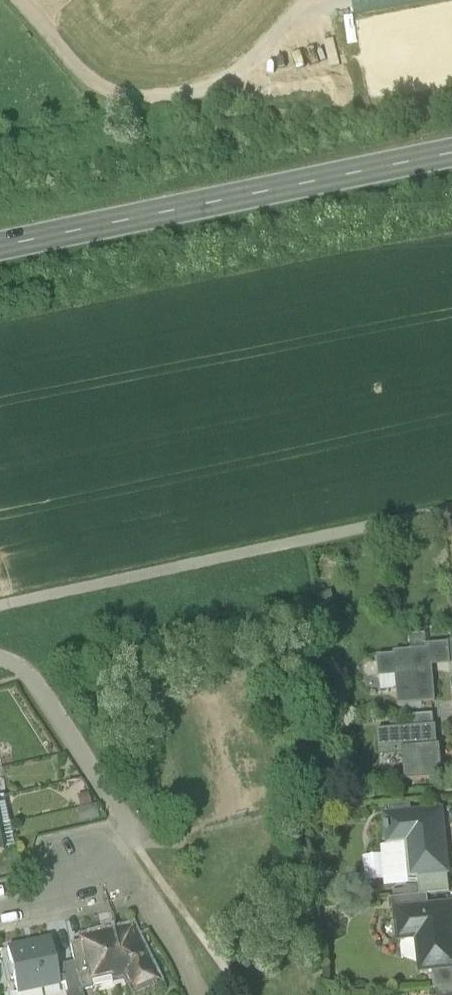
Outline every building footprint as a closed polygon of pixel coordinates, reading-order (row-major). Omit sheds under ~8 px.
[(349,12),(426,0),(347,0),(349,12)] [(286,65),(287,73),(311,69),(310,61),(286,65)] [(410,637),(411,653),(427,651),(427,647),(426,635),(410,637)] [(447,645),(427,647),(427,651),(411,653),(394,654),(394,657),(378,658),(379,679),(396,678),(398,707),(435,703),(432,665),(449,664),(447,645)] [(408,718),(409,730),(433,728),(435,728),(434,716),(408,718)] [(402,752),(405,781),(442,778),(440,747),(435,747),(433,728),(409,730),(377,732),(378,754),(402,752)] [(388,846),(388,845),(414,843),(415,859),(409,859),(410,878),(418,877),(448,874),(441,811),(385,817),(386,827),(386,833),(387,833),(388,846)] [(393,880),(410,878),(409,859),(415,859),(414,843),(388,845),(388,848),(385,848),(386,852),(382,857),(385,876),(393,880)] [(418,877),(419,897),(428,896),(450,894),(448,874),(418,877)] [(429,908),(428,896),(419,897),(388,900),(390,912),(395,912),(429,908)] [(421,972),(432,971),(451,969),(451,913),(451,906),(429,908),(395,912),(399,941),(424,938),(426,953),(419,954),(421,972)] [(125,968),(135,990),(155,980),(130,930),(81,941),(82,943),(89,976),(125,968)] [(66,984),(68,993),(81,990),(79,978),(89,976),(82,943),(72,946),(75,963),(62,966),(56,967),(60,985),(66,984)] [(8,949),(18,994),(60,985),(56,967),(52,948),(29,953),(28,945),(8,949)] [(436,991),(451,989),(451,969),(432,971),(434,991),(436,991)]
